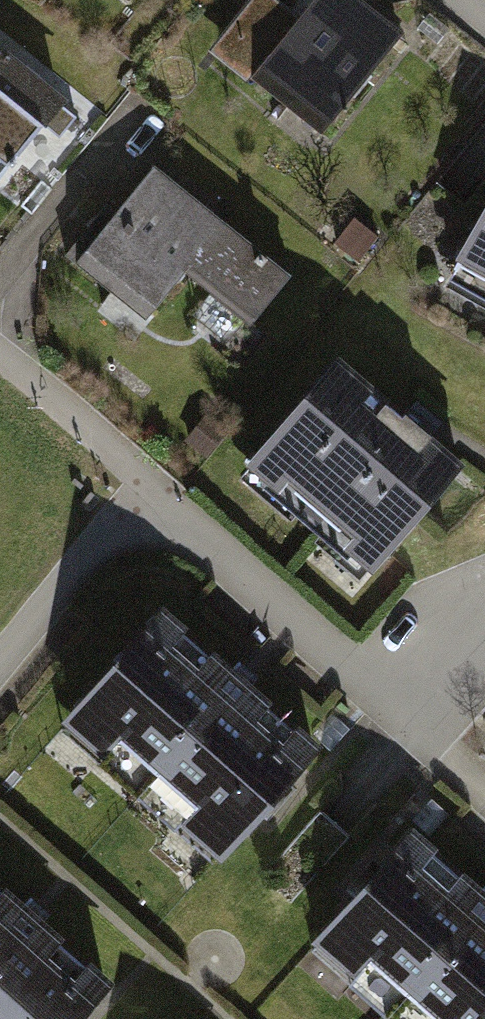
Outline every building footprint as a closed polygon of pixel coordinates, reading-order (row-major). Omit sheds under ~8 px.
[(356,0),(318,0),(256,78),(323,131),(399,34),(356,0)] [(66,96),(4,41),(0,47),(0,177),(66,96)] [(281,274),(151,165),(75,254),(144,312),(180,269),(242,321),(281,274)] [(453,271),(484,288),(484,213),(453,271)] [(355,218),(333,247),(358,265),(380,237),(355,218)] [(460,456),(329,345),(235,454),(366,565),(460,456)] [(321,746),(164,605),(57,722),(214,864),(321,746)] [(410,826),(309,943),(397,1018),(484,1018),(484,891),(410,826)] [(0,883),(0,1018),(66,1018),(104,977),(0,883)]
